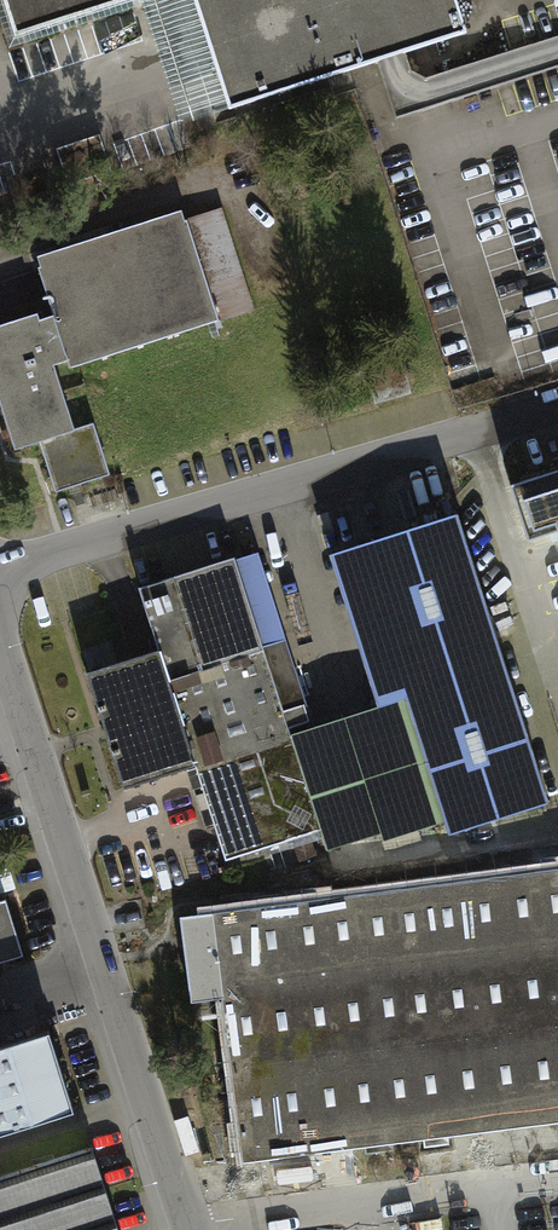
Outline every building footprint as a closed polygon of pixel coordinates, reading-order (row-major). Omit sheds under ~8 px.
[(19,33),(121,0),(8,0),(19,33)] [(232,108),(379,54),(405,45),(464,26),(456,0),(196,0),(232,108)] [(405,45),(379,54),(398,115),(557,64),(557,37),(428,76),(412,68),(405,45)] [(70,170),(110,160),(105,139),(64,149),(70,170)] [(105,478),(87,422),(70,427),(48,358),(62,354),(67,368),(250,309),(217,208),(183,219),(179,207),(25,256),(44,314),(0,328),(0,409),(12,448),(37,440),(54,494),(105,478)] [(513,486),(530,540),(557,531),(557,472),(513,486)] [(458,517),(328,558),(373,701),(404,691),(449,833),(549,802),(458,517)] [(283,641),(256,553),(140,588),(160,651),(197,770),(225,859),(320,829),(291,736),(288,728),(309,722),(283,641)] [(160,651),(86,674),(123,793),(197,770),(160,651)] [(396,703),(291,736),(320,829),(327,851),(381,833),(382,839),(434,822),(396,703)] [(245,1161),(557,1120),(557,868),(181,916),(184,941),(192,1002),(224,998),(245,1161)] [(22,956),(5,900),(0,902),(0,963),(22,956)] [(71,1112),(48,1037),(0,1052),(0,1134),(71,1112)] [(0,1178),(0,1229),(120,1229),(95,1148),(0,1178)]
